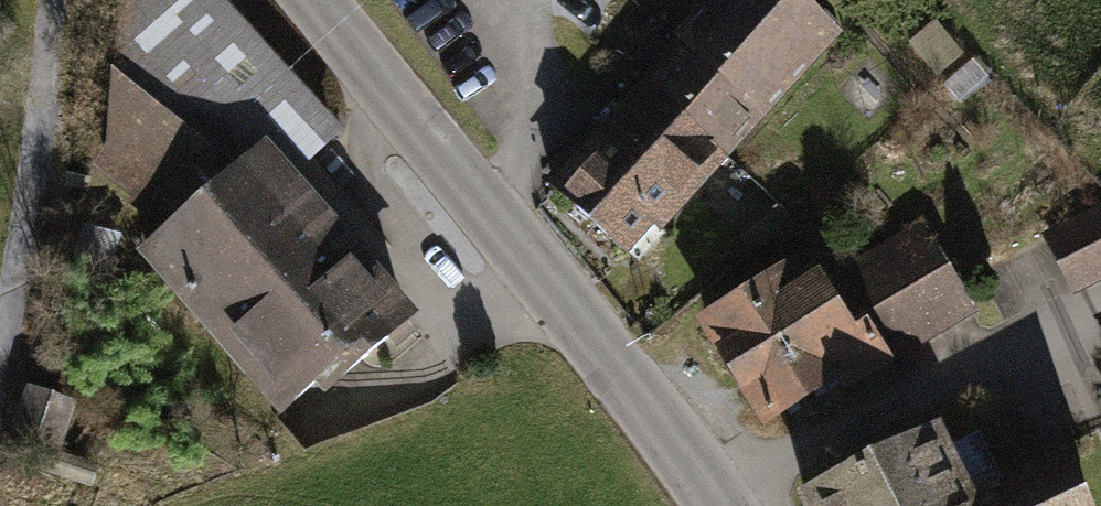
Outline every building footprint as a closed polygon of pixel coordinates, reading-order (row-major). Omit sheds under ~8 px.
[(125,3),(114,148),(107,162),(182,220),(260,153),(281,176),(335,132),(212,0),(128,0),(125,3)] [(719,148),(829,30),(796,0),(726,0),(683,46),(675,39),(650,66),(658,73),(648,84),(719,148)] [(719,148),(648,84),(553,186),(623,251),(719,148)] [(260,153),(182,220),(147,250),(284,408),(319,378),(328,388),(405,322),(281,176),(260,153)] [(1100,275),(1100,209),(1052,235),(1079,287),(1100,275)] [(854,305),(938,254),(918,220),(818,279),(849,331),(865,322),(854,305)] [(865,322),(888,359),(971,309),(938,254),(854,305),(865,322)] [(888,359),(865,322),(849,331),(818,279),(791,295),(779,275),(707,319),(766,417),(835,375),(842,387),(888,359)] [(63,405),(34,395),(24,423),(53,433),(63,405)] [(806,494),(812,505),(1087,505),(1065,460),(1006,488),(979,432),(954,444),(962,460),(948,467),(932,434),(806,494)]
